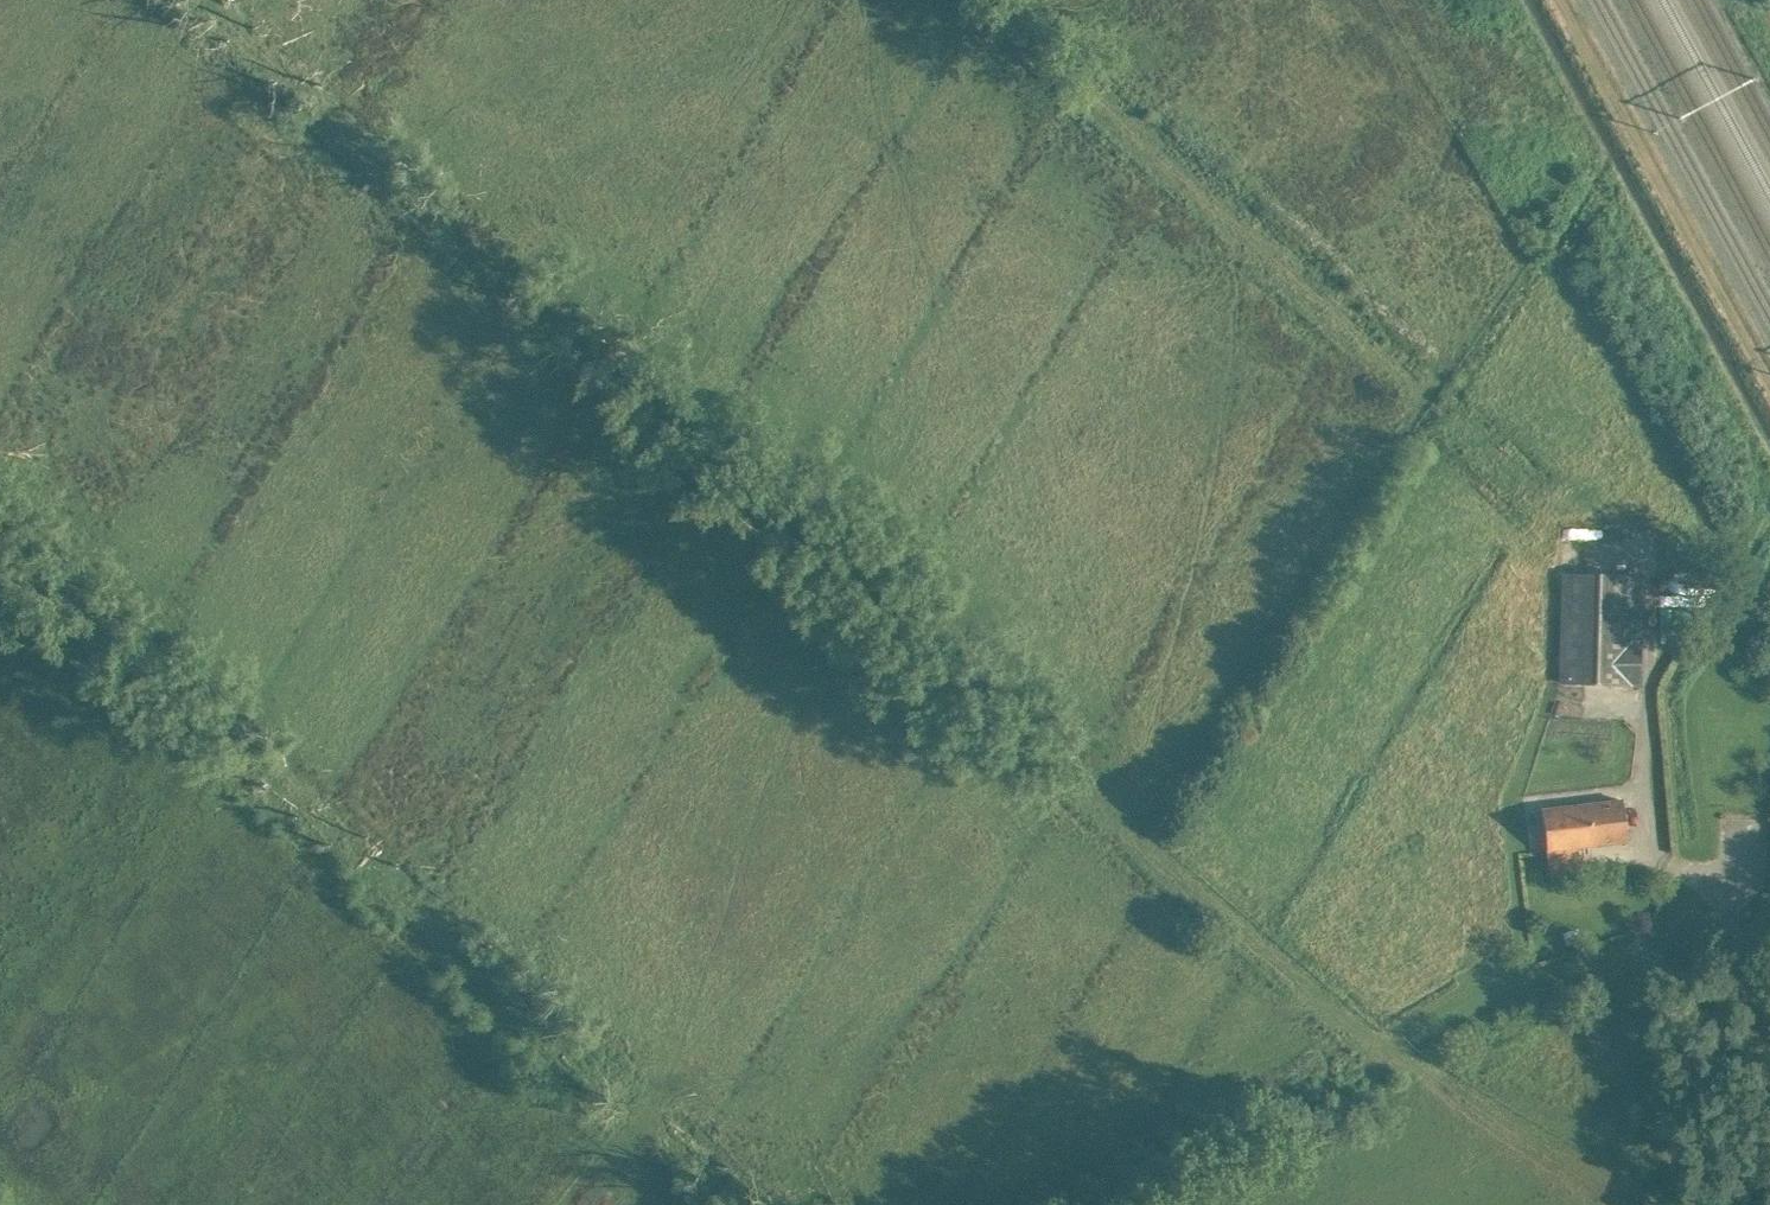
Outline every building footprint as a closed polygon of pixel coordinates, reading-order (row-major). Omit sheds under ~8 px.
[(1634,640),(1634,574),(1564,573),(1561,682),(1640,684),(1641,640),(1634,640)] [(1623,799),(1541,809),(1549,873),(1582,869),(1592,868),(1589,845),(1628,840),(1623,799)] [(1565,942),(1580,938),(1576,925),(1561,930),(1565,942)]
